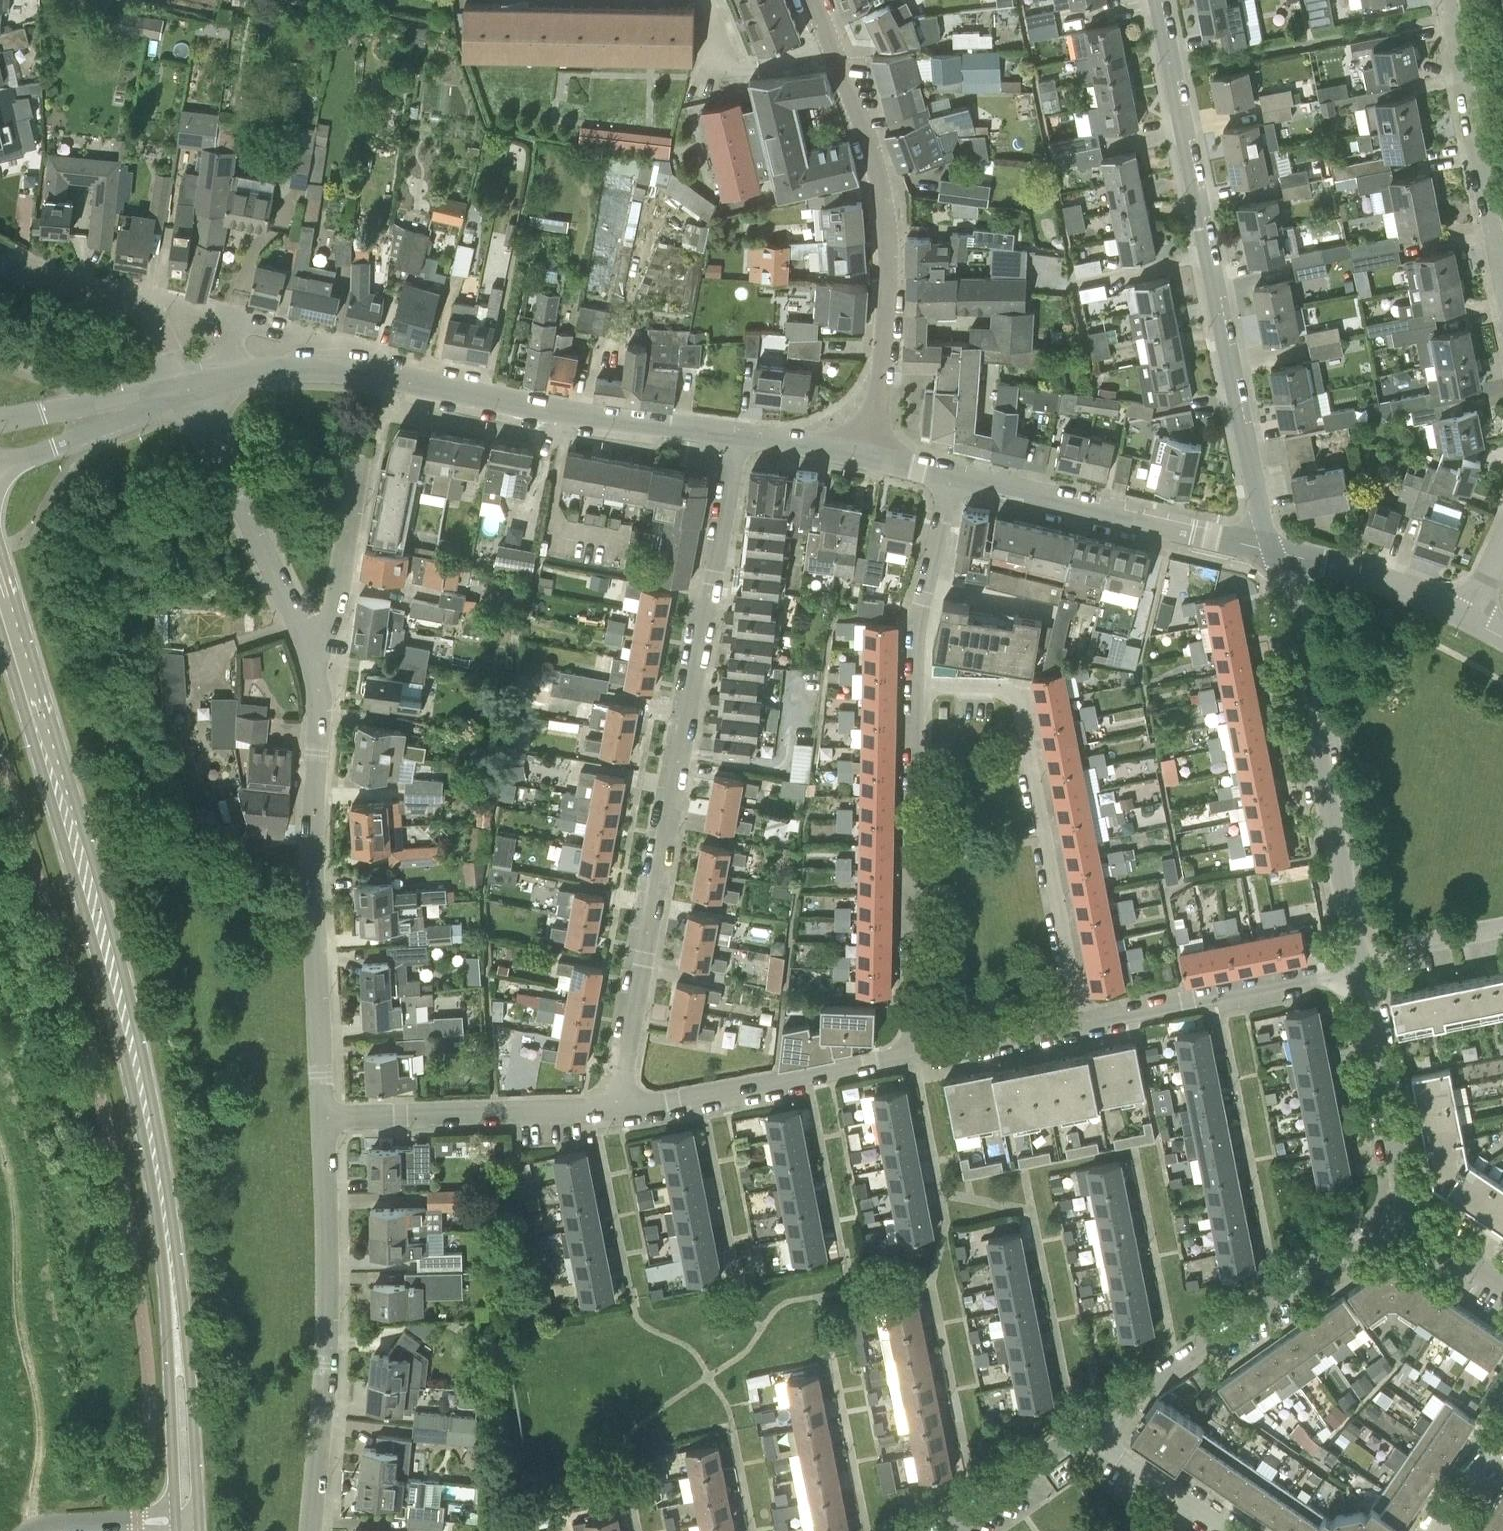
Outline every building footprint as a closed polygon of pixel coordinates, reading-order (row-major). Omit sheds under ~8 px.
[(15,29),(10,24),(2,25),(5,7),(11,8),(12,0),(0,0),(0,32),(15,29)] [(755,31),(762,50),(793,39),(801,35),(787,1),(787,0),(742,0),(755,31)] [(845,9),(867,0),(841,0),(845,9)] [(1071,5),(1099,0),(1054,0),(1055,9),(1071,5)] [(1248,35),(1246,23),(1243,23),(1239,0),(1231,0),(1199,6),(1205,32),(1222,29),(1225,40),(1248,35)] [(1335,24),(1330,0),(1306,0),(1312,29),(1335,24)] [(611,5),(607,5),(593,5),(589,5),(574,5),(571,5),(556,4),(553,4),(538,4),(535,4),(520,4),(517,4),(502,3),(465,3),(466,24),(466,55),(484,55),(495,55),(521,56),(534,56),(607,57),(643,58),(661,58),(674,59),(694,59),(695,7),(659,6),(647,6),(644,6),(629,6),(626,6),(611,5)] [(881,46),(921,43),(916,28),(939,23),(937,13),(925,15),(915,18),(900,24),(888,3),(866,15),(881,46)] [(116,29),(144,34),(148,15),(119,9),(116,29)] [(1028,27),(1056,22),(1054,9),(1025,15),(1028,27)] [(144,34),(161,37),(164,18),(148,15),(144,34)] [(194,33),(205,33),(207,18),(196,17),(194,33)] [(1030,40),(1059,34),(1056,22),(1028,27),(1030,40)] [(1077,58),(1124,49),(1119,23),(1072,32),(1077,58)] [(20,83),(15,60),(17,60),(14,48),(30,44),(26,26),(15,29),(0,32),(0,42),(2,49),(0,50),(0,85),(20,83)] [(414,44),(427,45),(429,28),(416,26),(414,44)] [(953,46),(1001,44),(1001,37),(992,34),(980,34),(980,31),(953,32),(953,46)] [(1368,92),(1381,89),(1391,87),(1389,76),(1418,70),(1413,42),(1401,44),(1399,32),(1351,42),(1354,55),(1372,51),(1375,66),(1363,68),(1368,92)] [(1095,80),(1129,72),(1124,49),(1077,58),(1082,82),(1095,80)] [(935,91),(1002,90),(1000,50),(961,51),(961,52),(932,53),(933,80),(935,80),(935,91)] [(883,93),(921,81),(922,80),(914,51),(873,56),(883,93)] [(1220,106),(1256,99),(1250,69),(1214,77),(1220,106)] [(741,99),(716,105),(703,108),(724,196),(762,187),(759,176),(772,173),(779,202),(779,203),(810,195),(840,187),(858,183),(860,182),(860,179),(858,173),(855,161),(851,145),(850,139),(834,144),(808,150),(797,107),(796,100),(810,98),(834,95),(832,87),(826,71),(796,76),(788,77),(760,79),(750,80),(756,105),(743,108),(741,99)] [(1100,105),(1134,98),(1129,72),(1095,80),(1100,105)] [(1040,90),(1056,87),(1055,78),(1039,82),(1040,90)] [(960,135),(978,134),(971,111),(969,104),(934,113),(930,114),(927,103),(921,81),(883,93),(894,129),(931,118),(934,130),(958,126),(960,135)] [(24,144),(14,100),(20,99),(20,97),(43,94),(43,82),(20,83),(0,85),(0,145),(1,150),(24,144)] [(1045,112),(1061,108),(1056,87),(1040,90),(1045,112)] [(1263,110),(1291,104),(1295,103),(1291,87),(1260,94),(1263,110)] [(1369,131),(1420,122),(1415,94),(1383,101),(1381,89),(1368,92),(1320,101),(1323,115),(1336,112),(1334,103),(1358,99),(1360,107),(1365,106),(1369,131)] [(1100,105),(1105,130),(1139,123),(1134,98),(1100,105)] [(1265,122),(1294,116),(1291,104),(1263,110),(1265,122)] [(180,142),(204,145),(217,147),(221,118),(222,112),(183,108),(180,142)] [(199,240),(221,247),(224,247),(228,223),(268,231),(275,195),(274,195),(277,181),(233,173),(238,150),(234,149),(236,133),(278,138),(280,117),(237,112),(236,120),(221,118),(217,147),(204,145),(200,172),(198,190),(193,239),(199,240)] [(948,150),(954,148),(960,135),(958,126),(934,130),(931,118),(894,129),(887,132),(900,168),(914,163),(931,156),(933,164),(951,157),(948,150)] [(1230,157),(1265,150),(1260,122),(1224,129),(1230,157)] [(1382,144),(1385,156),(1385,158),(1390,157),(1426,149),(1420,122),(1369,131),(1372,146),(1382,144)] [(579,147),(602,149),(604,129),(581,126),(579,147)] [(604,129),(602,149),(626,152),(628,131),(604,129)] [(672,136),(671,136),(628,131),(626,152),(670,157),(672,136)] [(1050,142),(1053,155),(1101,145),(1098,131),(1075,136),(1075,137),(1050,142)] [(307,200),(308,200),(317,140),(300,137),(293,184),(301,185),(299,199),(307,200)] [(1101,145),(1053,155),(1055,167),(1077,163),(1078,167),(1103,163),(1107,183),(1141,177),(1135,151),(1103,158),(1101,145)] [(480,147),(472,146),(470,155),(477,157),(480,147)] [(1235,183),(1270,176),(1265,150),(1230,157),(1235,183)] [(91,242),(112,244),(114,245),(121,173),(122,163),(122,159),(50,152),(46,196),(47,196),(45,218),(37,217),(36,230),(70,233),(74,199),(65,199),(67,179),(98,182),(91,242)] [(1390,157),(1385,158),(1385,156),(1335,166),(1337,179),(1357,175),(1392,168),(1390,157)] [(129,164),(122,163),(121,173),(128,173),(129,164)] [(1282,186),(1310,180),(1308,168),(1280,173),(1282,186)] [(1395,208),(1436,199),(1431,173),(1394,180),(1392,168),(1357,175),(1360,193),(1382,188),(1386,210),(1395,208)] [(164,226),(172,176),(158,173),(151,216),(136,213),(133,228),(123,227),(117,261),(148,266),(151,248),(147,247),(151,224),(164,226)] [(939,198),(990,204),(992,183),(942,176),(939,198)] [(1112,210),(1146,203),(1141,177),(1107,183),(1112,210)] [(1285,198),(1312,193),(1310,180),(1282,186),(1285,198)] [(188,271),(193,239),(198,190),(182,187),(180,200),(178,200),(170,268),(188,271)] [(864,236),(862,201),(842,203),(840,188),(810,196),(810,206),(822,205),(824,239),(864,236)] [(437,194),(431,218),(446,221),(451,198),(437,194)] [(1246,235),(1282,228),(1285,227),(1279,198),(1240,206),(1246,235)] [(1395,208),(1400,236),(1442,228),(1436,199),(1395,208)] [(1066,219),(1084,215),(1081,202),(1063,206),(1066,219)] [(1117,235),(1151,228),(1146,203),(1112,210),(1117,235)] [(531,214),(529,226),(548,228),(550,217),(531,214)] [(1068,232),(1086,229),(1084,215),(1066,219),(1068,232)] [(337,316),(342,292),(332,290),(334,279),(336,280),(337,269),(305,263),(307,247),(312,247),(316,224),(302,221),(300,234),(298,247),(294,270),(291,303),(290,306),(337,316)] [(508,221),(504,243),(512,244),(516,223),(508,221)] [(698,248),(705,250),(710,226),(703,224),(698,248)] [(391,334),(409,339),(427,270),(421,268),(425,253),(431,234),(406,227),(403,236),(397,235),(392,252),(398,254),(396,262),(416,267),(412,280),(406,278),(391,334)] [(958,257),(964,257),(965,242),(993,246),(1013,248),(1014,233),(974,228),(974,234),(952,232),(951,241),(931,241),(931,237),(907,237),(907,272),(908,272),(929,272),(929,262),(956,263),(958,257)] [(1121,252),(1122,261),(1156,255),(1151,228),(1117,235),(1106,238),(1109,255),(1121,252)] [(1251,262),(1287,255),(1282,228),(1246,235),(1251,262)] [(353,260),(354,233),(337,233),(337,261),(353,260)] [(1351,258),(1399,248),(1401,248),(1398,235),(1349,244),(1351,258)] [(829,268),(864,266),(866,265),(864,236),(824,239),(818,239),(819,255),(828,255),(829,268)] [(187,293),(208,298),(221,247),(199,240),(187,293)] [(452,271),(468,274),(475,245),(459,241),(452,271)] [(753,278),(790,279),(792,244),(764,242),(763,265),(754,264),(753,278)] [(993,246),(993,274),(1026,275),(1027,250),(1013,248),(993,246)] [(1294,266),(1325,260),(1323,247),(1291,254),(1294,266)] [(1354,270),(1401,261),(1399,248),(1351,258),(1354,270)] [(683,308),(694,310),(705,253),(694,250),(683,308)] [(1420,286),(1460,278),(1454,250),(1405,259),(1408,273),(1417,271),(1420,286)] [(427,270),(409,339),(426,343),(445,273),(437,271),(441,257),(437,256),(425,253),(421,268),(427,270)] [(489,253),(485,274),(503,277),(506,256),(489,253)] [(1077,276),(1103,271),(1100,258),(1074,263),(1077,276)] [(353,260),(353,287),(346,321),(358,324),(380,329),(386,293),(370,290),(371,261),(353,260)] [(1297,279),(1328,273),(1325,260),(1294,266),(1297,279)] [(281,301),(291,303),(294,270),(259,261),(251,297),(280,304),(281,301)] [(908,272),(908,293),(907,338),(905,338),(905,340),(904,365),(938,367),(960,368),(962,341),(942,340),(928,340),(928,317),(955,317),(955,312),(992,311),(991,326),(972,325),(970,342),(1032,346),(1033,309),(1026,309),(1026,275),(993,274),(974,274),(957,274),(956,263),(929,262),(929,272),(908,272)] [(1140,310),(1174,303),(1169,277),(1135,283),(1140,310)] [(1398,305),(1401,317),(1410,315),(1425,312),(1465,305),(1460,278),(1420,286),(1423,298),(1412,300),(1412,302),(1398,305)] [(1261,314),(1296,307),(1291,280),(1256,287),(1261,314)] [(830,322),(865,325),(866,325),(868,285),(833,283),(830,322)] [(1082,301),(1108,296),(1105,283),(1079,288),(1082,301)] [(467,352),(489,356),(505,286),(494,284),(490,303),(478,300),(467,352)] [(546,385),(553,349),(556,331),(561,292),(540,288),(535,319),(526,381),(546,385)] [(444,347),(467,352),(478,300),(477,300),(476,303),(456,299),(453,313),(451,313),(444,347)] [(1146,336),(1179,330),(1174,303),(1140,310),(1130,312),(1136,338),(1146,336)] [(578,328),(592,330),(597,307),(582,304),(578,328)] [(592,330),(606,333),(611,310),(597,307),(592,330)] [(1266,340),(1301,333),(1296,307),(1261,314),(1266,340)] [(80,313),(72,311),(70,310),(68,320),(77,323),(80,313)] [(1412,327),(1410,315),(1401,317),(1365,324),(1367,336),(1393,331),(1412,327)] [(790,338),(818,338),(819,322),(788,319),(787,338),(790,338)] [(1469,328),(1438,334),(1436,323),(1426,325),(1412,327),(1393,331),(1395,344),(1428,337),(1430,337),(1436,364),(1475,356),(1469,328)] [(1309,346),(1341,339),(1338,325),(1307,332),(1309,346)] [(648,327),(647,341),(686,344),(689,330),(648,327)] [(1091,346),(1109,342),(1106,329),(1089,332),(1091,346)] [(689,330),(686,344),(702,344),(704,331),(690,331),(690,330),(689,330)] [(1151,362),(1184,355),(1179,330),(1146,336),(1151,362)] [(548,386),(573,391),(579,353),(571,352),(574,334),(556,331),(553,349),(555,349),(548,386)] [(746,354),(758,355),(760,333),(748,332),(746,354)] [(788,354),(820,358),(822,338),(818,338),(790,338),(788,354)] [(1318,359),(1344,353),(1341,339),(1309,346),(1312,360),(1318,359)] [(647,346),(646,358),(680,361),(679,363),(700,365),(702,345),(686,344),(647,341),(647,346)] [(990,453),(992,430),(976,427),(981,358),(1013,360),(1013,362),(1047,365),(1048,347),(1032,346),(970,342),(962,341),(960,368),(959,393),(955,441),(954,445),(990,453)] [(1093,358),(1102,357),(1111,355),(1109,342),(1091,346),(1093,358)] [(621,401),(642,404),(645,366),(646,358),(647,346),(627,343),(623,379),(621,401)] [(1193,397),(1189,380),(1184,355),(1151,362),(1159,404),(1193,397)] [(1441,390),(1441,391),(1480,383),(1475,356),(1436,364),(1438,377),(1428,379),(1431,392),(1441,390)] [(1278,399),(1324,390),(1318,359),(1312,360),(1304,361),(1304,363),(1272,369),(1278,399)] [(753,399),(783,402),(786,366),(757,363),(753,399)] [(679,369),(654,367),(645,366),(642,404),(674,408),(679,369)] [(786,366),(783,402),(808,405),(809,396),(817,397),(818,382),(810,382),(812,369),(786,366)] [(931,435),(955,441),(959,393),(960,368),(938,367),(936,391),(925,390),(922,432),(931,434),(931,435)] [(595,397),(621,401),(623,379),(597,376),(595,397)] [(1033,408),(1058,411),(1061,390),(1026,385),(999,382),(996,403),(995,403),(992,430),(990,453),(1022,460),(1028,433),(1016,430),(1019,407),(1017,407),(1018,392),(1024,393),(1023,400),(1033,401),(1033,408)] [(1093,394),(1077,392),(1077,393),(1061,390),(1058,411),(1078,414),(1079,408),(1095,410),(1098,395),(1093,394)] [(1283,426),(1318,419),(1324,417),(1323,413),(1330,411),(1326,390),(1324,390),(1278,399),(1283,426)] [(1412,409),(1429,405),(1427,393),(1381,401),(1382,414),(1412,409)] [(1120,398),(1098,395),(1095,410),(1118,413),(1120,398)] [(1444,448),(1476,443),(1483,441),(1477,409),(1464,412),(1461,399),(1429,405),(1412,409),(1412,413),(1414,423),(1433,419),(1436,433),(1439,449),(1444,448)] [(1126,413),(1152,417),(1155,405),(1129,400),(1126,413)] [(1326,429),(1358,423),(1355,407),(1330,411),(1323,413),(1324,417),(1326,429)] [(1176,427),(1179,439),(1159,434),(1153,459),(1154,459),(1196,470),(1202,444),(1190,442),(1193,431),(1192,424),(1195,424),(1193,411),(1168,416),(1170,428),(1176,427)] [(394,437),(393,440),(391,444),(390,448),(388,462),(382,461),(368,536),(398,542),(412,469),(420,470),(421,464),(427,466),(432,436),(399,430),(398,429),(396,431),(395,434),(394,437)] [(1056,463),(1083,470),(1089,437),(1063,430),(1056,463)] [(432,492),(446,495),(460,436),(433,431),(432,436),(427,466),(437,468),(432,492)] [(1342,465),(1303,472),(1300,460),(1316,457),(1311,432),(1285,437),(1293,475),(1300,511),(1350,501),(1342,465)] [(460,436),(448,495),(458,497),(463,472),(479,475),(485,440),(460,436)] [(1114,443),(1089,437),(1083,470),(1106,475),(1114,443)] [(505,488),(527,492),(535,449),(494,442),(488,471),(483,498),(502,502),(505,488)] [(1428,466),(1424,476),(1420,487),(1421,487),(1438,493),(1457,499),(1462,486),(1471,489),(1481,460),(1475,458),(1478,451),(1476,443),(1444,448),(1437,469),(1428,466)] [(306,456),(323,459),(324,449),(308,446),(306,456)] [(563,484),(584,488),(590,454),(569,450),(563,484)] [(1115,478),(1128,481),(1133,455),(1120,452),(1115,478)] [(584,488),(606,492),(612,458),(590,454),(584,488)] [(606,492),(627,496),(633,462),(612,458),(606,492)] [(1149,483),(1157,485),(1156,488),(1190,495),(1196,470),(1154,459),(1149,483)] [(648,500),(648,497),(655,466),(633,462),(627,496),(648,500)] [(667,512),(702,518),(703,518),(709,486),(707,486),(709,476),(703,475),(703,474),(692,471),(691,478),(685,477),(686,470),(655,465),(655,466),(648,497),(657,499),(655,510),(667,512)] [(787,533),(809,536),(810,527),(813,527),(816,497),(819,472),(799,470),(796,495),(792,495),(790,511),(787,533)] [(748,506),(766,508),(770,473),(753,471),(748,506)] [(790,511),(792,495),(794,478),(790,478),(790,475),(770,473),(766,508),(790,511)] [(1400,511),(1411,514),(1421,487),(1420,487),(1404,481),(1395,506),(1374,499),(1364,531),(1390,540),(1400,511)] [(1421,487),(1411,514),(1423,518),(1413,548),(1447,559),(1459,525),(1431,515),(1438,493),(1421,487)] [(806,568),(816,570),(836,572),(844,502),(816,497),(813,527),(810,527),(809,536),(806,568)] [(867,556),(856,554),(864,506),(844,502),(836,572),(853,574),(853,579),(863,580),(867,556)] [(751,528),(787,533),(790,511),(766,508),(748,506),(748,508),(754,509),(751,528)] [(568,518),(578,519),(580,509),(570,508),(568,518)] [(880,583),(888,544),(911,549),(914,532),(913,531),(916,514),(887,509),(885,521),(874,519),(867,556),(863,580),(880,583)] [(990,514),(965,510),(956,564),(953,583),(967,586),(968,579),(987,582),(990,565),(992,548),(991,537),(986,536),(990,514)] [(594,522),(596,513),(586,511),(584,520),(594,522)] [(663,533),(698,540),(702,518),(667,512),(663,533)] [(594,522),(604,524),(606,514),(596,513),(594,522)] [(610,525),(620,527),(622,517),(612,515),(610,525)] [(1040,525),(997,515),(992,548),(990,565),(1004,568),(1016,571),(1027,574),(1030,564),(1032,558),(1040,525)] [(1077,534),(1040,525),(1032,558),(1030,564),(1027,574),(1028,574),(1040,577),(1052,580),(1064,583),(1067,573),(1077,534)] [(631,537),(640,539),(642,529),(632,528),(631,537)] [(749,548),(785,553),(787,533),(751,528),(749,548)] [(659,554),(694,561),(698,540),(663,533),(659,554)] [(1115,543),(1077,534),(1067,573),(1064,583),(1059,603),(1053,627),(1049,646),(1044,668),(1062,665),(1066,649),(1062,648),(1069,618),(1073,619),(1078,601),(1099,606),(1105,584),(1105,582),(1115,543)] [(437,558),(446,559),(451,538),(440,536),(437,558)] [(496,568),(533,575),(538,549),(500,542),(496,568)] [(1139,602),(1142,591),(1151,552),(1151,551),(1115,543),(1105,582),(1105,584),(1099,606),(1095,624),(1129,632),(1136,601),(1139,602)] [(627,554),(637,556),(639,546),(629,544),(627,554)] [(363,573),(406,579),(409,565),(415,566),(414,569),(413,579),(424,581),(443,585),(444,584),(459,587),(463,562),(446,559),(437,558),(409,553),(367,546),(363,573)] [(747,568),(782,573),(785,553),(749,548),(747,568)] [(656,576),(674,579),(690,582),(694,561),(659,554),(656,576)] [(625,570),(635,572),(636,562),(626,560),(625,570)] [(989,569),(987,582),(987,586),(999,589),(1004,568),(990,565),(989,569)] [(738,590),(775,593),(780,593),(782,573),(747,568),(736,567),(734,589),(738,590)] [(1004,568),(999,589),(1011,592),(1016,571),(1004,568)] [(1028,574),(1027,574),(1016,571),(1011,592),(1023,595),(1028,574)] [(1028,574),(1023,595),(1035,597),(1040,577),(1028,574)] [(1047,600),(1052,580),(1040,577),(1035,597),(1047,600)] [(1047,600),(1059,603),(1064,583),(1052,580),(1047,600)] [(638,610),(667,615),(672,590),(647,586),(627,583),(625,594),(640,597),(638,610)] [(462,607),(477,610),(479,599),(468,597),(468,594),(443,590),(440,603),(462,607)] [(736,608),(773,612),(775,593),(738,590),(736,608)] [(1201,625),(1241,617),(1236,593),(1207,598),(1207,599),(1198,601),(1198,600),(1183,603),(1185,614),(1197,612),(1200,626),(1201,625)] [(356,620),(390,626),(402,628),(405,610),(391,607),(392,600),(360,595),(356,620)] [(858,613),(883,616),(885,600),(860,597),(858,613)] [(411,613),(459,622),(462,607),(440,603),(414,598),(411,613)] [(1034,671),(1038,645),(1041,625),(1042,618),(1015,614),(1014,621),(969,614),(971,603),(944,599),(938,626),(935,640),(934,669),(1009,672),(1010,666),(1031,670),(1034,671)] [(735,630),(775,633),(778,612),(773,612),(736,608),(736,614),(727,613),(726,624),(735,625),(735,630)] [(634,633),(663,637),(667,615),(638,610),(634,633)] [(1215,648),(1246,642),(1241,617),(1201,625),(1204,639),(1189,642),(1192,653),(1206,650),(1215,648)] [(607,629),(624,632),(626,622),(609,618),(607,629)] [(353,643),(387,648),(390,626),(356,620),(353,643)] [(836,633),(845,633),(845,621),(837,621),(836,633)] [(845,621),(845,633),(845,637),(857,637),(857,622),(845,621)] [(866,647),(896,647),(897,623),(867,622),(857,622),(857,637),(856,646),(866,647)] [(1041,625),(1038,645),(1049,646),(1053,627),(1041,625)] [(605,640),(623,643),(624,632),(607,629),(605,640)] [(731,650),(768,654),(773,655),(775,633),(735,630),(734,634),(725,632),(724,644),(732,645),(731,650)] [(629,659),(658,664),(663,637),(634,633),(629,659)] [(396,657),(429,665),(432,648),(399,641),(396,657)] [(1120,664),(1136,668),(1141,646),(1125,642),(1120,664)] [(1246,642),(1215,648),(1217,658),(1220,671),(1251,665),(1246,642)] [(866,647),(866,661),(865,672),(896,673),(896,647),(866,647)] [(747,672),(761,674),(766,674),(768,654),(731,650),(729,669),(747,672)] [(1208,660),(1206,650),(1192,653),(1194,663),(1208,660)] [(163,699),(187,697),(184,654),(159,652),(163,699)] [(245,673),(263,672),(262,652),(244,653),(245,673)] [(614,656),(610,678),(610,679),(625,682),(625,683),(654,688),(658,664),(629,659),(614,656)] [(421,711),(423,699),(402,696),(405,678),(426,682),(429,665),(396,657),(392,676),(368,673),(367,676),(364,679),(363,687),(366,690),(364,703),(421,711)] [(855,672),(855,660),(841,660),(841,672),(855,672)] [(1075,680),(1091,677),(1088,665),(1073,669),(1075,680)] [(1225,696),(1255,690),(1251,665),(1220,671),(1225,696)] [(774,675),(783,676),(784,667),(775,666),(774,675)] [(758,696),(759,692),(761,674),(747,672),(729,669),(724,668),(722,692),(758,696)] [(562,670),(560,682),(592,688),(594,676),(562,670)] [(1039,701),(1068,695),(1063,671),(1033,676),(1034,678),(1039,701)] [(853,683),(855,683),(855,672),(841,672),(841,681),(841,683),(853,683)] [(896,673),(865,672),(865,683),(865,696),(895,697),(896,673)] [(580,698),(594,701),(594,699),(601,700),(603,689),(592,688),(560,682),(553,681),(552,692),(551,693),(580,698)] [(1201,700),(1216,697),(1214,687),(1199,690),(1201,700)] [(1255,690),(1225,696),(1230,720),(1260,714),(1255,690)] [(726,710),(761,714),(763,693),(759,692),(758,696),(722,692),(722,693),(713,692),(712,704),(727,705),(726,710)] [(1043,725),(1073,719),(1068,695),(1039,701),(1043,725)] [(865,720),(895,720),(895,697),(865,696),(865,720)] [(1201,700),(1203,711),(1219,708),(1216,697),(1201,700)] [(235,746),(235,737),(236,713),(237,698),(212,698),(211,746),(235,746)] [(609,702),(601,700),(594,699),(594,701),(580,698),(575,720),(590,723),(605,726),(604,727),(633,733),(638,706),(609,701),(609,702)] [(1082,718),(1097,715),(1095,704),(1080,707),(1082,718)] [(840,719),(856,719),(856,709),(840,708),(840,713),(840,719)] [(717,730),(754,735),(758,735),(761,714),(726,710),(726,715),(711,713),(709,724),(718,725),(717,730)] [(235,737),(265,740),(267,717),(236,713),(235,737)] [(1230,720),(1232,734),(1234,742),(1265,736),(1260,714),(1230,720)] [(778,730),(780,717),(769,715),(767,728),(778,730)] [(1087,728),(1100,725),(1097,715),(1082,718),(1084,729),(1087,728)] [(549,725),(564,728),(566,719),(551,716),(549,725)] [(1048,748),(1077,742),(1077,743),(1090,740),(1087,728),(1084,729),(1082,718),(1073,719),(1043,725),(1048,748)] [(856,719),(840,719),(840,721),(840,731),(856,732),(856,719)] [(895,720),(865,720),(864,747),(894,747),(895,720)] [(418,757),(425,758),(427,745),(406,741),(408,730),(362,724),(358,748),(402,755),(418,757)] [(587,736),(585,748),(629,756),(633,733),(604,727),(602,739),(587,736)] [(715,750),(751,755),(754,735),(717,730),(715,750)] [(1210,747),(1222,745),(1221,735),(1208,738),(1210,747)] [(1239,768),(1270,762),(1265,736),(1234,742),(1222,745),(1210,747),(1213,759),(1228,756),(1231,769),(1239,768)] [(1053,773),(1082,767),(1077,743),(1077,742),(1048,748),(1053,773)] [(245,781),(286,785),(290,748),(249,744),(245,781)] [(864,747),(864,759),(864,772),(894,772),(894,747),(864,747)] [(389,777),(399,779),(402,755),(358,748),(354,772),(389,777)] [(1093,765),(1107,762),(1105,751),(1091,754),(1093,765)] [(853,772),(853,759),(840,758),(839,771),(853,772)] [(1095,775),(1109,773),(1107,762),(1093,765),(1095,775)] [(1220,797),(1275,787),(1270,762),(1239,768),(1242,782),(1218,787),(1220,797)] [(1057,798),(1087,792),(1082,767),(1053,773),(1057,798)] [(592,795),(621,801),(626,777),(593,771),(581,769),(579,780),(594,783),(592,795)] [(853,782),(853,772),(839,771),(839,782),(853,782)] [(894,772),(864,772),(863,795),(893,796),(894,772)] [(711,800),(740,805),(742,794),(757,797),(760,783),(716,775),(711,800)] [(443,791),(444,780),(430,778),(414,778),(406,777),(406,780),(405,790),(443,792),(443,791)] [(794,797),(805,799),(808,782),(791,779),(783,778),(781,795),(794,797)] [(269,823),(283,824),(286,787),(286,785),(245,781),(241,781),(237,789),(238,793),(225,796),(231,821),(245,818),(246,821),(245,833),(268,835),(269,823)] [(501,798),(516,802),(520,786),(505,782),(501,798)] [(1275,787),(1245,793),(1250,817),(1279,811),(1275,787)] [(403,811),(412,810),(412,812),(424,811),(426,811),(429,809),(429,807),(429,802),(443,803),(443,792),(405,790),(405,800),(402,800),(354,803),(355,828),(404,824),(403,811)] [(1062,822),(1091,816),(1101,814),(1099,804),(1096,790),(1087,792),(1057,798),(1062,822)] [(562,816),(617,824),(621,801),(592,795),(592,796),(580,794),(578,807),(564,804),(562,816)] [(863,820),(893,821),(893,796),(863,795),(863,820)] [(1220,797),(1209,800),(1211,811),(1237,805),(1235,795),(1220,797)] [(706,825),(735,830),(736,829),(751,832),(753,821),(738,818),(740,805),(711,800),(706,825)] [(1101,814),(1116,811),(1114,801),(1099,804),(1101,814)] [(838,820),(853,820),(854,808),(838,808),(838,820)] [(1103,825),(1118,822),(1116,811),(1101,814),(1103,825)] [(1254,840),(1284,834),(1279,811),(1250,817),(1254,840)] [(1242,815),(1245,840),(1252,839),(1248,814),(1242,815)] [(583,844),(612,849),(617,824),(562,816),(558,815),(557,822),(561,823),(560,827),(585,832),(583,844)] [(1066,844),(1096,838),(1091,816),(1062,822),(1066,844)] [(838,820),(837,830),(853,830),(853,820),(838,820)] [(862,844),(892,845),(893,821),(863,820),(862,844)] [(446,862),(446,860),(444,843),(406,846),(404,824),(355,828),(357,851),(391,849),(392,866),(446,862)] [(493,858),(508,861),(512,835),(498,832),(493,858)] [(1230,846),(1245,843),(1242,832),(1227,835),(1230,846)] [(1254,840),(1259,865),(1289,859),(1284,834),(1254,840)] [(522,862),(525,836),(518,835),(515,861),(522,862)] [(1071,869),(1100,863),(1096,838),(1066,844),(1071,869)] [(1232,856),(1247,853),(1245,843),(1230,846),(1232,856)] [(579,869),(608,875),(612,849),(583,844),(581,857),(566,855),(564,866),(579,869)] [(699,869),(728,874),(730,862),(745,865),(747,852),(732,850),(732,849),(703,844),(699,869)] [(862,867),(892,868),(892,845),(862,844),(862,867)] [(1111,862),(1125,859),(1123,849),(1109,852),(1111,862)] [(1162,858),(1167,884),(1180,881),(1175,856),(1162,858)] [(852,867),(852,857),(837,857),(837,867),(852,867)] [(1113,873),(1128,870),(1125,859),(1111,862),(1113,873)] [(1076,894),(1105,888),(1100,863),(1071,869),(1076,894)] [(490,879),(516,884),(519,869),(492,864),(490,879)] [(1290,865),(1268,869),(1270,881),(1292,877),(1290,865)] [(836,878),(852,879),(852,867),(837,867),(836,878)] [(861,891),(891,892),(892,868),(862,867),(861,891)] [(694,893),(723,899),(723,898),(738,901),(740,890),(725,887),(728,874),(699,869),(694,893)] [(363,907),(422,902),(448,900),(447,886),(421,888),(421,886),(395,887),(395,879),(359,882),(361,907),(363,907)] [(559,913),(599,921),(604,895),(561,887),(556,912),(559,913)] [(1081,918),(1110,913),(1105,888),(1076,894),(1081,918)] [(861,919),(891,919),(891,892),(861,891),(861,919)] [(1121,911),(1135,908),(1133,897),(1118,900),(1121,911)] [(365,931),(425,926),(424,913),(423,913),(422,902),(363,907),(365,931)] [(835,918),(851,918),(851,906),(836,906),(835,918)] [(1276,923),(1286,920),(1284,906),(1273,908),(1276,923)] [(1123,921),(1137,919),(1135,908),(1121,911),(1123,921)] [(1262,910),(1265,925),(1276,923),(1273,908),(1262,910)] [(553,925),(551,936),(565,939),(595,945),(599,921),(559,913),(557,925),(553,925)] [(686,937),(715,942),(717,930),(733,933),(735,921),(691,913),(686,937)] [(1085,944),(1115,938),(1110,913),(1081,918),(1085,944)] [(1259,967),(1253,937),(1242,939),(1240,929),(1238,929),(1235,915),(1225,917),(1235,971),(1259,967)] [(1211,976),(1235,971),(1225,917),(1213,920),(1218,944),(1205,947),(1211,976)] [(835,918),(835,929),(851,929),(851,918),(835,918)] [(860,942),(890,943),(891,919),(861,919),(860,942)] [(430,943),(454,941),(453,923),(429,924),(430,943)] [(1179,941),(1191,939),(1188,925),(1176,928),(1179,941)] [(1302,927),(1288,930),(1277,932),(1283,962),(1308,957),(1302,927)] [(1283,962),(1277,932),(1253,937),(1259,967),(1283,962)] [(682,963),(711,968),(711,967),(726,970),(728,958),(713,956),(715,942),(686,937),(682,963)] [(1120,961),(1119,961),(1115,938),(1085,944),(1090,967),(1120,961)] [(860,967),(890,967),(890,943),(860,942),(860,967)] [(421,978),(409,978),(408,961),(429,960),(429,944),(389,946),(389,961),(364,963),(365,994),(423,991),(434,990),(434,983),(422,984),(421,978)] [(1129,959),(1144,956),(1142,945),(1127,948),(1129,959)] [(1187,981),(1211,976),(1205,947),(1181,952),(1187,981)] [(768,988),(783,990),(786,955),(772,953),(771,962),(770,976),(768,988)] [(470,982),(483,981),(481,955),(469,955),(470,982)] [(835,966),(850,966),(850,956),(835,955),(835,966)] [(1131,970),(1146,967),(1144,956),(1129,959),(1131,970)] [(570,985),(599,991),(603,967),(559,959),(557,971),(572,974),(570,985)] [(1094,990),(1095,991),(1124,986),(1120,961),(1090,967),(1094,990)] [(834,977),(850,977),(850,966),(835,966),(834,977)] [(859,992),(889,993),(890,967),(860,967),(859,992)] [(1502,1011),(1502,972),(1495,974),(1502,1011)] [(1499,1012),(1502,1011),(1495,974),(1475,978),(1482,1015),(1485,1015),(1487,1023),(1501,1020),(1499,1012)] [(1462,1019),(1482,1015),(1475,978),(1455,982),(1462,1019)] [(674,1007),(702,1013),(705,999),(720,1002),(722,990),(678,982),(674,1007)] [(1448,1022),(1462,1019),(1455,982),(1428,987),(1436,1025),(1441,1024),(1444,1039),(1451,1038),(1448,1022)] [(540,995),(539,1006),(558,1010),(565,1011),(594,1016),(599,991),(570,985),(567,999),(540,995)] [(1418,1028),(1436,1025),(1428,987),(1410,990),(1418,1028)] [(426,1034),(444,1033),(444,1017),(418,1019),(417,1002),(435,1001),(434,990),(423,991),(365,994),(367,1023),(404,1021),(405,1035),(426,1034)] [(1399,1032),(1418,1028),(1410,990),(1391,994),(1399,1032)] [(870,1049),(873,1046),(874,1044),(875,1040),(876,1005),(858,1004),(823,1003),(823,1028),(810,1030),(809,1022),(784,1027),(781,1051),(779,1067),(867,1050),(869,1049),(870,1049)] [(556,1021),(558,1010),(539,1006),(537,1017),(556,1021)] [(669,1031),(698,1037),(698,1036),(713,1039),(715,1027),(700,1024),(702,1013),(674,1007),(669,1031)] [(1292,1037),(1322,1031),(1317,1007),(1287,1013),(1292,1037)] [(590,1040),(594,1016),(565,1011),(561,1035),(590,1040)] [(739,1042),(766,1048),(770,1027),(743,1022),(739,1042)] [(1183,1058),(1213,1052),(1208,1028),(1179,1034),(1183,1058)] [(400,1052),(427,1050),(427,1052),(459,1050),(460,1054),(465,1054),(465,1049),(467,1049),(466,1036),(476,1035),(476,1031),(444,1033),(426,1034),(426,1037),(398,1039),(399,1052),(400,1052)] [(1296,1061),(1327,1055),(1322,1031),(1292,1037),(1296,1061)] [(556,1060),(586,1065),(590,1040),(561,1035),(554,1034),(551,1046),(543,1045),(541,1057),(556,1060)] [(1122,1100),(1147,1095),(1136,1042),(1111,1047),(1122,1100)] [(1473,1056),(1480,1055),(1478,1043),(1471,1044),(1473,1056)] [(1465,1057),(1473,1056),(1471,1044),(1464,1046),(1465,1057)] [(1097,1105),(1122,1100),(1111,1047),(1087,1052),(1087,1054),(1097,1105)] [(400,1073),(400,1052),(399,1052),(368,1054),(370,1088),(417,1084),(415,1072),(400,1073)] [(1188,1082),(1218,1077),(1213,1052),(1183,1058),(1188,1082)] [(1426,1066),(1432,1065),(1430,1053),(1424,1054),(1426,1066)] [(1098,1107),(1097,1105),(1087,1054),(1065,1059),(1075,1112),(1098,1107)] [(1419,1067),(1426,1066),(1424,1054),(1417,1055),(1419,1067)] [(1301,1083),(1331,1077),(1327,1055),(1296,1061),(1301,1083)] [(1052,1116),(1075,1112),(1065,1059),(1041,1063),(1052,1116)] [(1029,1121),(1052,1116),(1041,1063),(1019,1068),(1029,1121)] [(1416,1092),(1454,1085),(1450,1067),(1412,1075),(1416,1092)] [(1006,1125),(1029,1121),(1019,1068),(995,1072),(1005,1123),(1006,1125)] [(1005,1123),(995,1072),(995,1070),(970,1075),(980,1128),(1005,1123)] [(501,1091),(512,1090),(511,1072),(500,1073),(501,1091)] [(956,1133),(980,1128),(970,1075),(945,1080),(956,1133)] [(1193,1107),(1223,1101),(1218,1077),(1188,1082),(1193,1107)] [(1307,1112),(1337,1106),(1331,1077),(1301,1083),(1304,1099),(1273,1104),(1275,1115),(1306,1110),(1307,1112)] [(1420,1111),(1457,1104),(1454,1085),(1416,1092),(1420,1111)] [(1153,1090),(1157,1114),(1159,1114),(1166,1112),(1175,1111),(1170,1086),(1152,1089),(1153,1090)] [(880,1116),(909,1110),(905,1088),(875,1093),(880,1116)] [(1198,1132),(1228,1126),(1223,1101),(1193,1107),(1198,1132)] [(1423,1129),(1461,1121),(1457,1104),(1420,1111),(1423,1129)] [(1311,1134),(1341,1128),(1337,1106),(1307,1112),(1311,1134)] [(774,1139),(804,1133),(799,1108),(769,1114),(774,1139)] [(885,1144),(915,1138),(909,1110),(880,1116),(885,1144)] [(1132,1144),(1156,1139),(1152,1120),(1144,1122),(1146,1131),(1130,1135),(1132,1144)] [(1426,1146),(1464,1139),(1461,1121),(1423,1129),(1426,1146)] [(1203,1156),(1232,1151),(1228,1126),(1198,1132),(1187,1134),(1192,1159),(1203,1156)] [(1316,1157),(1346,1151),(1341,1128),(1311,1134),(1316,1157)] [(667,1160),(698,1154),(693,1129),(663,1135),(667,1160)] [(852,1149),(862,1147),(859,1131),(849,1133),(852,1149)] [(778,1163),(808,1158),(804,1133),(774,1139),(778,1163)] [(1117,1147),(1132,1144),(1130,1135),(1115,1138),(1117,1147)] [(889,1167),(919,1161),(915,1138),(885,1144),(889,1167)] [(452,1139),(436,1139),(436,1142),(435,1142),(435,1153),(452,1152),(452,1139)] [(1434,1184),(1447,1192),(1469,1161),(1464,1139),(1426,1146),(1434,1184)] [(1084,1154),(1100,1151),(1098,1141),(1082,1144),(1084,1154)] [(416,1168),(430,1167),(430,1142),(416,1143),(416,1149),(400,1150),(400,1149),(372,1149),(372,1181),(402,1181),(402,1180),(416,1180),(416,1168)] [(1069,1157),(1084,1154),(1082,1144),(1067,1147),(1069,1157)] [(561,1181),(591,1175),(587,1150),(556,1156),(561,1181)] [(1036,1163),(1052,1160),(1051,1150),(1034,1153),(1036,1163)] [(1207,1180),(1237,1174),(1232,1151),(1203,1156),(1207,1180)] [(1321,1182),(1351,1176),(1346,1151),(1316,1157),(1321,1182)] [(1020,1166),(1036,1163),(1034,1153),(1018,1156),(1020,1166)] [(672,1185),(702,1179),(698,1154),(667,1160),(672,1185)] [(965,1177),(989,1172),(987,1163),(971,1166),(970,1156),(961,1158),(965,1177)] [(783,1188),(813,1182),(808,1158),(778,1163),(783,1188)] [(989,1172),(1004,1169),(1002,1159),(987,1163),(989,1172)] [(894,1191),(924,1186),(919,1161),(889,1167),(894,1191)] [(1090,1167),(1095,1191),(1125,1185),(1120,1161),(1090,1167)] [(1447,1192),(1462,1203),(1484,1171),(1469,1161),(1447,1192)] [(1462,1203),(1477,1213),(1499,1181),(1484,1171),(1462,1203)] [(1212,1203),(1241,1198),(1237,1174),(1207,1180),(1212,1203)] [(566,1205),(596,1199),(591,1175),(561,1181),(566,1205)] [(677,1209),(707,1203),(702,1179),(672,1185),(677,1209)] [(1492,1223),(1502,1207),(1502,1184),(1499,1181),(1477,1213),(1492,1223)] [(788,1212),(817,1206),(813,1182),(783,1188),(788,1212)] [(1095,1191),(1100,1215),(1130,1209),(1125,1185),(1095,1191)] [(898,1215),(928,1209),(924,1186),(894,1191),(898,1215)] [(374,1233),(429,1229),(444,1229),(444,1210),(463,1209),(463,1188),(431,1189),(432,1205),(407,1206),(408,1208),(374,1208),(374,1233)] [(869,1210),(866,1196),(859,1197),(862,1211),(869,1210)] [(1217,1228),(1246,1223),(1241,1198),(1212,1203),(1217,1228)] [(570,1229),(601,1223),(596,1199),(566,1205),(570,1229)] [(682,1232),(712,1226),(707,1203),(677,1209),(682,1232)] [(792,1236),(822,1230),(817,1206),(788,1212),(792,1236)] [(1502,1230),(1502,1207),(1492,1223),(1502,1230)] [(903,1240),(932,1234),(928,1209),(898,1215),(903,1240)] [(1100,1215),(1104,1239),(1135,1233),(1130,1209),(1100,1215)] [(888,1216),(891,1238),(899,1237),(897,1215),(888,1216)] [(575,1253),(606,1247),(601,1223),(570,1229),(575,1253)] [(1221,1250),(1251,1245),(1246,1223),(1217,1228),(1221,1250)] [(686,1257),(717,1251),(712,1226),(682,1232),(686,1257)] [(375,1254),(408,1253),(418,1253),(418,1269),(463,1268),(463,1250),(430,1251),(429,1229),(374,1233),(375,1254)] [(822,1230),(792,1236),(797,1260),(827,1255),(822,1230)] [(1024,1255),(1020,1232),(990,1238),(994,1261),(1024,1255)] [(1104,1239),(1110,1265),(1140,1259),(1135,1233),(1104,1239)] [(1251,1245),(1221,1250),(1226,1277),(1256,1271),(1251,1245)] [(580,1278),(611,1272),(606,1247),(575,1253),(580,1278)] [(691,1281),(721,1275),(717,1251),(686,1257),(691,1281)] [(1029,1281),(1024,1255),(994,1261),(999,1286),(1029,1281)] [(650,1277),(684,1275),(683,1259),(649,1261),(650,1277)] [(1110,1265),(1114,1289),(1144,1283),(1140,1259),(1110,1265)] [(1406,1309),(1418,1317),(1436,1290),(1424,1282),(1397,1264),(1396,1267),(1393,1267),(1390,1267),(1388,1264),(1363,1282),(1349,1292),(1369,1320),(1383,1310),(1395,1302),(1406,1309)] [(375,1311),(410,1310),(410,1312),(424,1312),(424,1272),(414,1272),(414,1284),(375,1285),(375,1311)] [(580,1278),(585,1302),(615,1296),(611,1272),(580,1278)] [(999,1286),(1004,1309),(1034,1303),(1029,1281),(999,1286)] [(1114,1289),(1119,1312),(1149,1306),(1144,1283),(1114,1289)] [(1418,1317),(1437,1330),(1455,1303),(1436,1290),(1418,1317)] [(543,1310),(553,1309),(551,1295),(541,1297),(543,1310)] [(1326,1308),(1347,1337),(1365,1325),(1344,1295),(1326,1308)] [(893,1332),(924,1326),(919,1303),(888,1309),(893,1332)] [(1004,1309),(1009,1334),(1039,1328),(1034,1303),(1004,1309)] [(1437,1330),(1454,1341),(1472,1314),(1455,1303),(1437,1330)] [(1149,1306),(1119,1312),(1124,1337),(1154,1331),(1149,1306)] [(1329,1350),(1347,1337),(1326,1308),(1308,1320),(1329,1350)] [(1454,1341),(1473,1354),(1491,1327),(1472,1314),(1454,1341)] [(1311,1363),(1329,1350),(1308,1320),(1290,1333),(1311,1363)] [(407,1324),(425,1337),(436,1322),(406,1323),(407,1324)] [(873,1338),(872,1338),(870,1326),(850,1330),(852,1342),(861,1340),(863,1349),(875,1346),(873,1338)] [(898,1357),(929,1350),(924,1326),(893,1332),(898,1357)] [(1473,1354),(1491,1366),(1502,1349),(1502,1335),(1491,1327),(1473,1354)] [(1009,1334),(1014,1359),(1044,1353),(1039,1328),(1009,1334)] [(1293,1376),(1311,1363),(1290,1333),(1272,1346),(1293,1376)] [(1275,1388),(1293,1376),(1272,1346),(1254,1359),(1275,1388)] [(903,1382),(934,1375),(929,1350),(898,1357),(903,1382)] [(1014,1359),(1018,1383),(1049,1377),(1044,1353),(1014,1359)] [(372,1381),(421,1386),(423,1359),(411,1358),(411,1357),(375,1354),(372,1381)] [(1387,1355),(1372,1363),(1379,1376),(1394,1368),(1387,1355)] [(1258,1401),(1275,1388),(1254,1359),(1237,1371),(1258,1401)] [(1401,1368),(1409,1373),(1414,1364),(1406,1359),(1401,1368)] [(1414,1364),(1409,1373),(1416,1377),(1421,1369),(1414,1364)] [(1423,1376),(1429,1380),(1435,1371),(1427,1367),(1422,1375),(1423,1376)] [(1240,1413),(1258,1401),(1237,1371),(1219,1383),(1240,1413)] [(1436,1385),(1442,1376),(1435,1371),(1429,1380),(1436,1385)] [(793,1404),(824,1397),(819,1373),(788,1379),(793,1404)] [(907,1404),(938,1398),(934,1375),(903,1382),(907,1404)] [(1053,1401),(1049,1377),(1018,1383),(1023,1407),(1053,1401)] [(370,1406),(413,1410),(414,1401),(419,1401),(421,1386),(372,1381),(370,1406)] [(1376,1399),(1387,1407),(1394,1396),(1383,1389),(1376,1399)] [(798,1430),(829,1423),(824,1397),(793,1404),(798,1430)] [(1177,1467),(1182,1460),(1196,1440),(1205,1428),(1159,1397),(1132,1436),(1177,1467)] [(911,1427),(943,1421),(938,1398),(907,1404),(911,1427)] [(1433,1417),(1463,1438),(1476,1419),(1446,1398),(1433,1417)] [(1467,1405),(1474,1410),(1479,1403),(1472,1398),(1467,1405)] [(1451,1456),(1463,1438),(1433,1417),(1422,1410),(1414,1423),(1424,1430),(1421,1435),(1451,1456)] [(454,1429),(478,1431),(478,1417),(416,1411),(415,1425),(437,1427),(454,1429)] [(916,1449),(947,1443),(943,1421),(911,1427),(916,1449)] [(802,1451),(834,1445),(829,1423),(798,1430),(802,1451)] [(413,1438),(436,1441),(437,1427),(415,1425),(413,1438)] [(1182,1460),(1199,1472),(1221,1440),(1205,1428),(1196,1440),(1182,1460)] [(478,1431),(454,1429),(452,1442),(478,1445),(478,1431)] [(362,1474),(405,1478),(408,1452),(410,1438),(375,1435),(374,1448),(365,1447),(362,1474)] [(1439,1473),(1451,1456),(1421,1435),(1417,1440),(1409,1452),(1439,1473)] [(1199,1472),(1217,1484),(1239,1452),(1221,1440),(1199,1472)] [(1316,1452),(1323,1457),(1329,1447),(1322,1442),(1316,1452)] [(1427,1490),(1439,1473),(1409,1452),(1395,1442),(1383,1459),(1397,1470),(1427,1490)] [(692,1473),(724,1466),(719,1443),(687,1450),(692,1473)] [(922,1478),(953,1471),(947,1443),(916,1449),(922,1478)] [(807,1476),(838,1470),(834,1445),(802,1451),(807,1476)] [(1325,1460),(1332,1464),(1339,1454),(1332,1450),(1325,1460)] [(1217,1484),(1234,1496),(1256,1464),(1239,1452),(1217,1484)] [(878,1461),(884,1491),(897,1488),(891,1459),(878,1461)] [(1234,1496),(1252,1508),(1273,1477),(1256,1464),(1234,1496)] [(697,1498),(729,1492),(724,1466),(692,1473),(697,1498)] [(811,1498),(843,1491),(838,1470),(807,1476),(811,1498)] [(1385,1488),(1415,1508),(1427,1490),(1397,1470),(1385,1488)] [(360,1499),(392,1502),(392,1501),(409,1503),(416,1503),(416,1502),(425,1503),(427,1481),(405,1478),(362,1474),(360,1499)] [(692,1474),(683,1475),(685,1497),(694,1496),(692,1474)] [(1252,1508),(1270,1520),(1291,1489),(1273,1477),(1252,1508)] [(1402,1526),(1415,1508),(1385,1488),(1374,1504),(1402,1526)] [(1285,1530),(1288,1530),(1308,1502),(1291,1489),(1270,1520),(1285,1530)] [(816,1523),(848,1517),(843,1491),(811,1498),(814,1513),(816,1523)] [(702,1522),(733,1516),(729,1492),(697,1498),(702,1522)] [(1492,1508),(1502,1516),(1502,1492),(1492,1508)] [(414,1516),(440,1519),(442,1505),(425,1503),(416,1502),(416,1503),(414,1516)] [(1329,1513),(1325,1514),(1308,1502),(1288,1530),(1316,1530),(1329,1513)] [(1402,1526),(1374,1504),(1329,1513),(1316,1530),(1403,1530),(1402,1526)] [(1492,1508),(1479,1527),(1484,1530),(1502,1530),(1502,1516),(1492,1508)] [(621,1524),(619,1514),(573,1522),(575,1530),(622,1530),(621,1524)] [(430,1530),(444,1530),(445,1520),(440,1519),(414,1516),(410,1516),(409,1529),(430,1530)] [(733,1516),(702,1522),(704,1530),(736,1530),(733,1516)] [(848,1517),(816,1523),(818,1530),(851,1530),(848,1517)] [(1162,1522),(1156,1530),(1175,1530),(1162,1522)]
